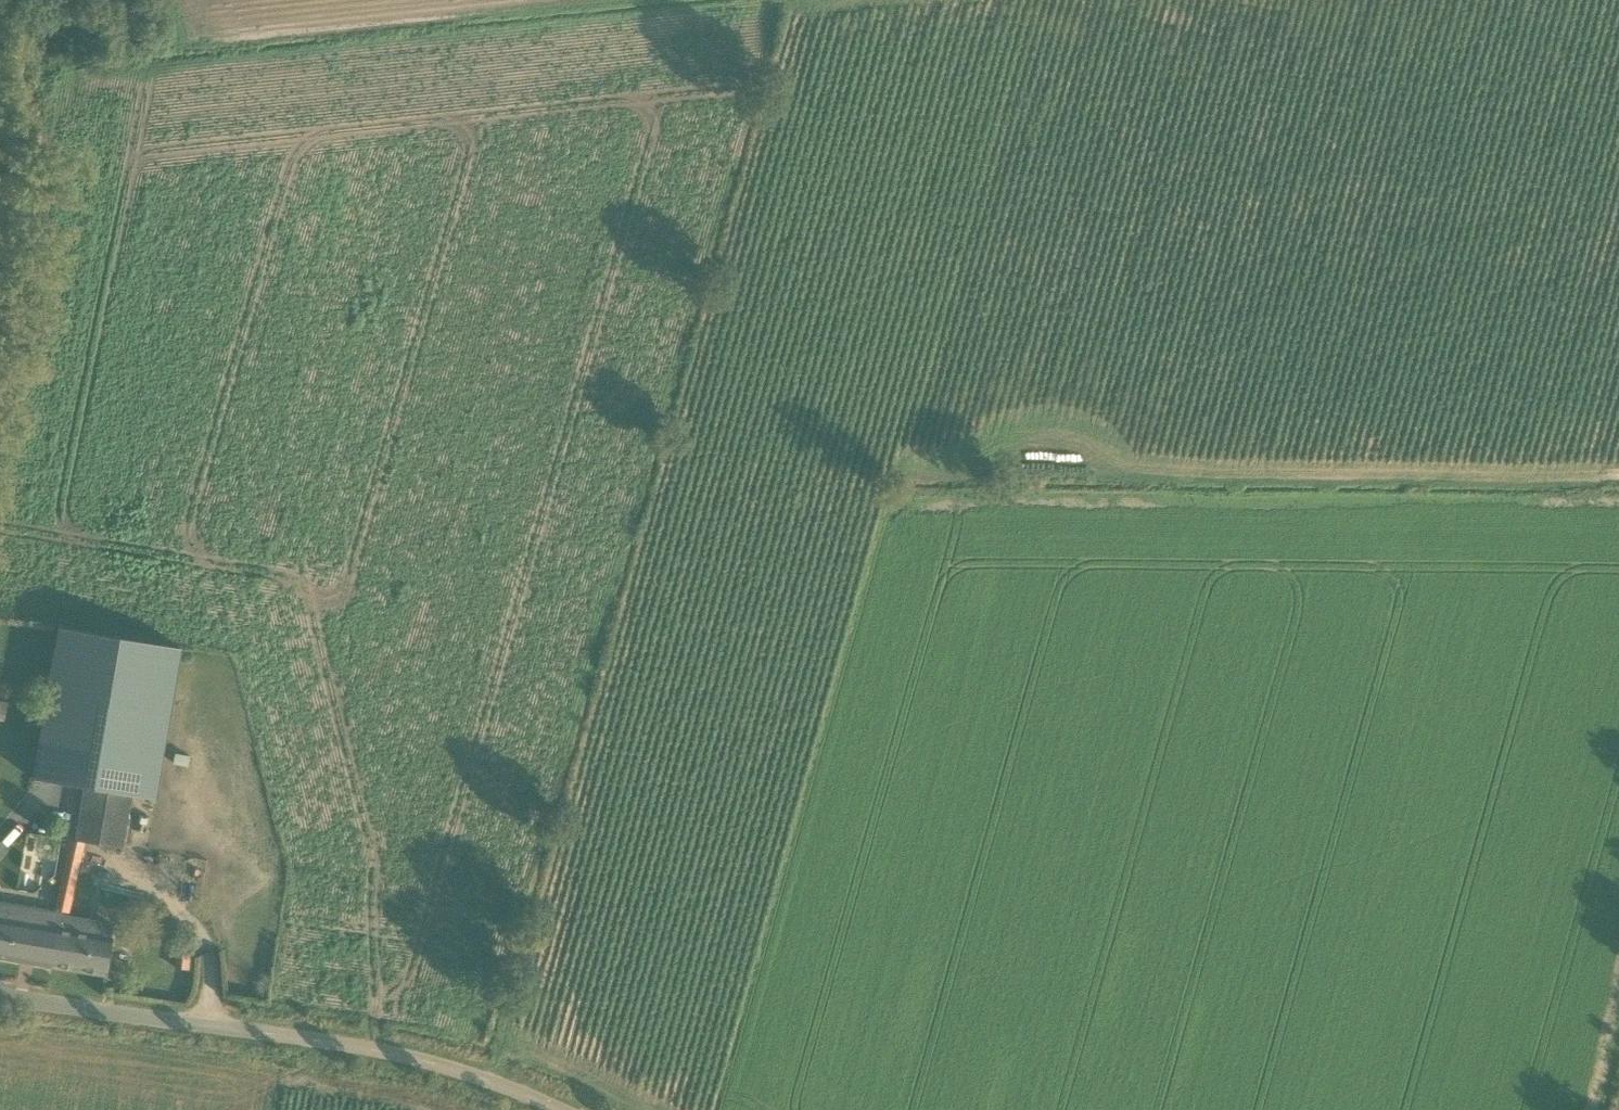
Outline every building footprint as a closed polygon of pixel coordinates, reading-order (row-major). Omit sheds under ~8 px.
[(59,627),(34,779),(86,787),(77,839),(121,847),(130,795),(156,799),(182,647),(59,627)] [(106,975),(112,938),(111,938),(113,924),(61,916),(62,913),(0,903),(0,957),(106,975)]
